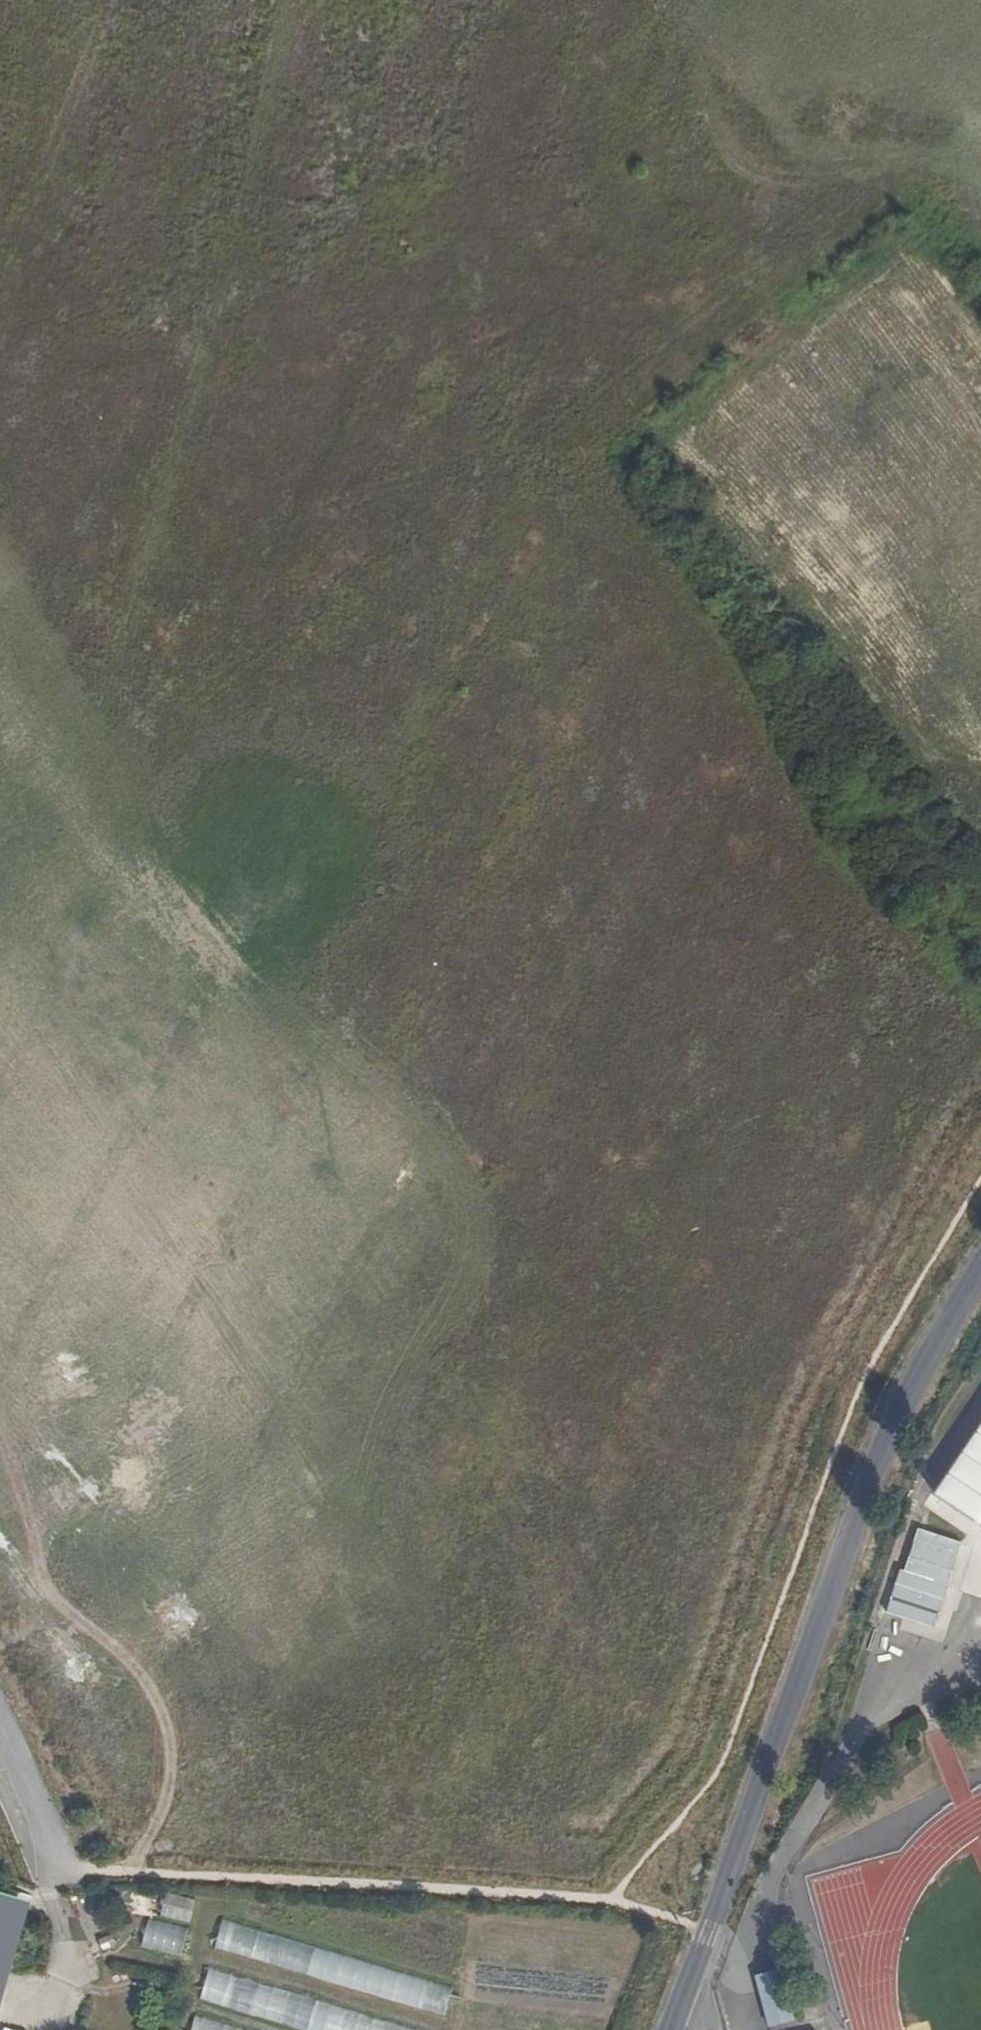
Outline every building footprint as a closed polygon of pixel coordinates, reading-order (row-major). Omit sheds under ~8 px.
[(929,1491),(980,1527),(980,1414),(929,1491)] [(963,1541),(918,1527),(891,1611),(936,1626),(963,1541)] [(189,1923),(195,1901),(164,1892),(158,1914),(189,1923)] [(0,1893),(0,2012),(32,1902),(0,1893)] [(138,1946),(179,1957),(187,1929),(146,1917),(138,1946)] [(449,1982),(219,1924),(212,1950),(442,2009),(449,1982)] [(785,1975),(771,1978),(772,1980),(785,2015),(795,2012),(785,1975)] [(197,2002),(304,2029),(413,2029),(375,2020),(375,2021),(204,1976),(197,2002)] [(772,1980),(771,1978),(762,1980),(773,2018),(785,2015),(772,1980)] [(188,2029),(239,2029),(192,2016),(188,2029)]
